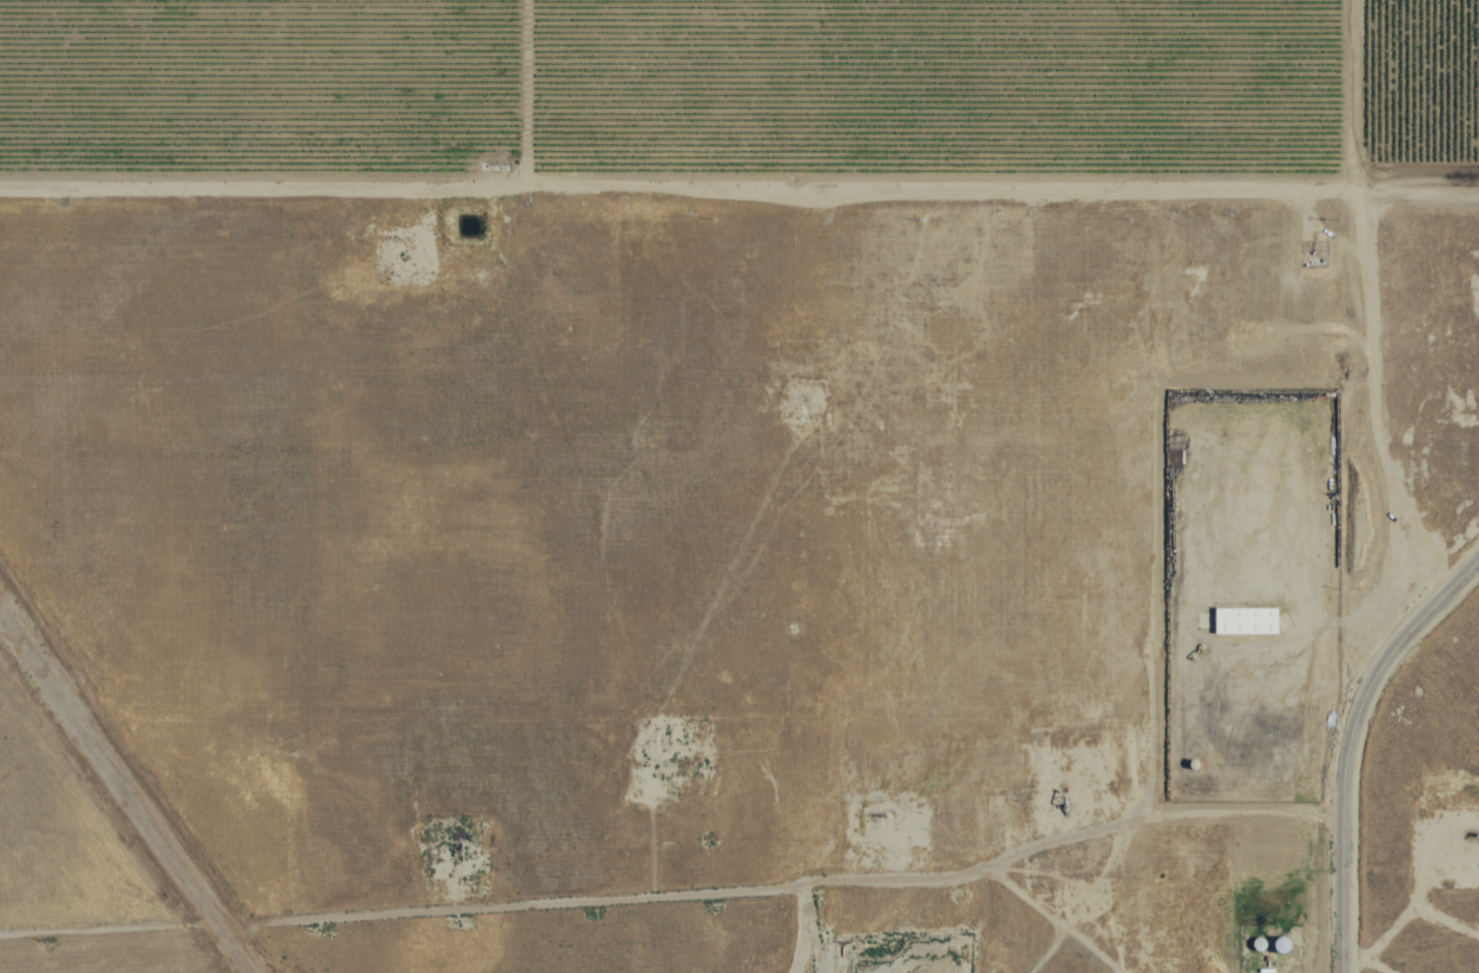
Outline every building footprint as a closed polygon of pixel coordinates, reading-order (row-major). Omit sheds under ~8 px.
[(1274,635),(1274,609),(1211,609),(1211,636),(1274,635)]
